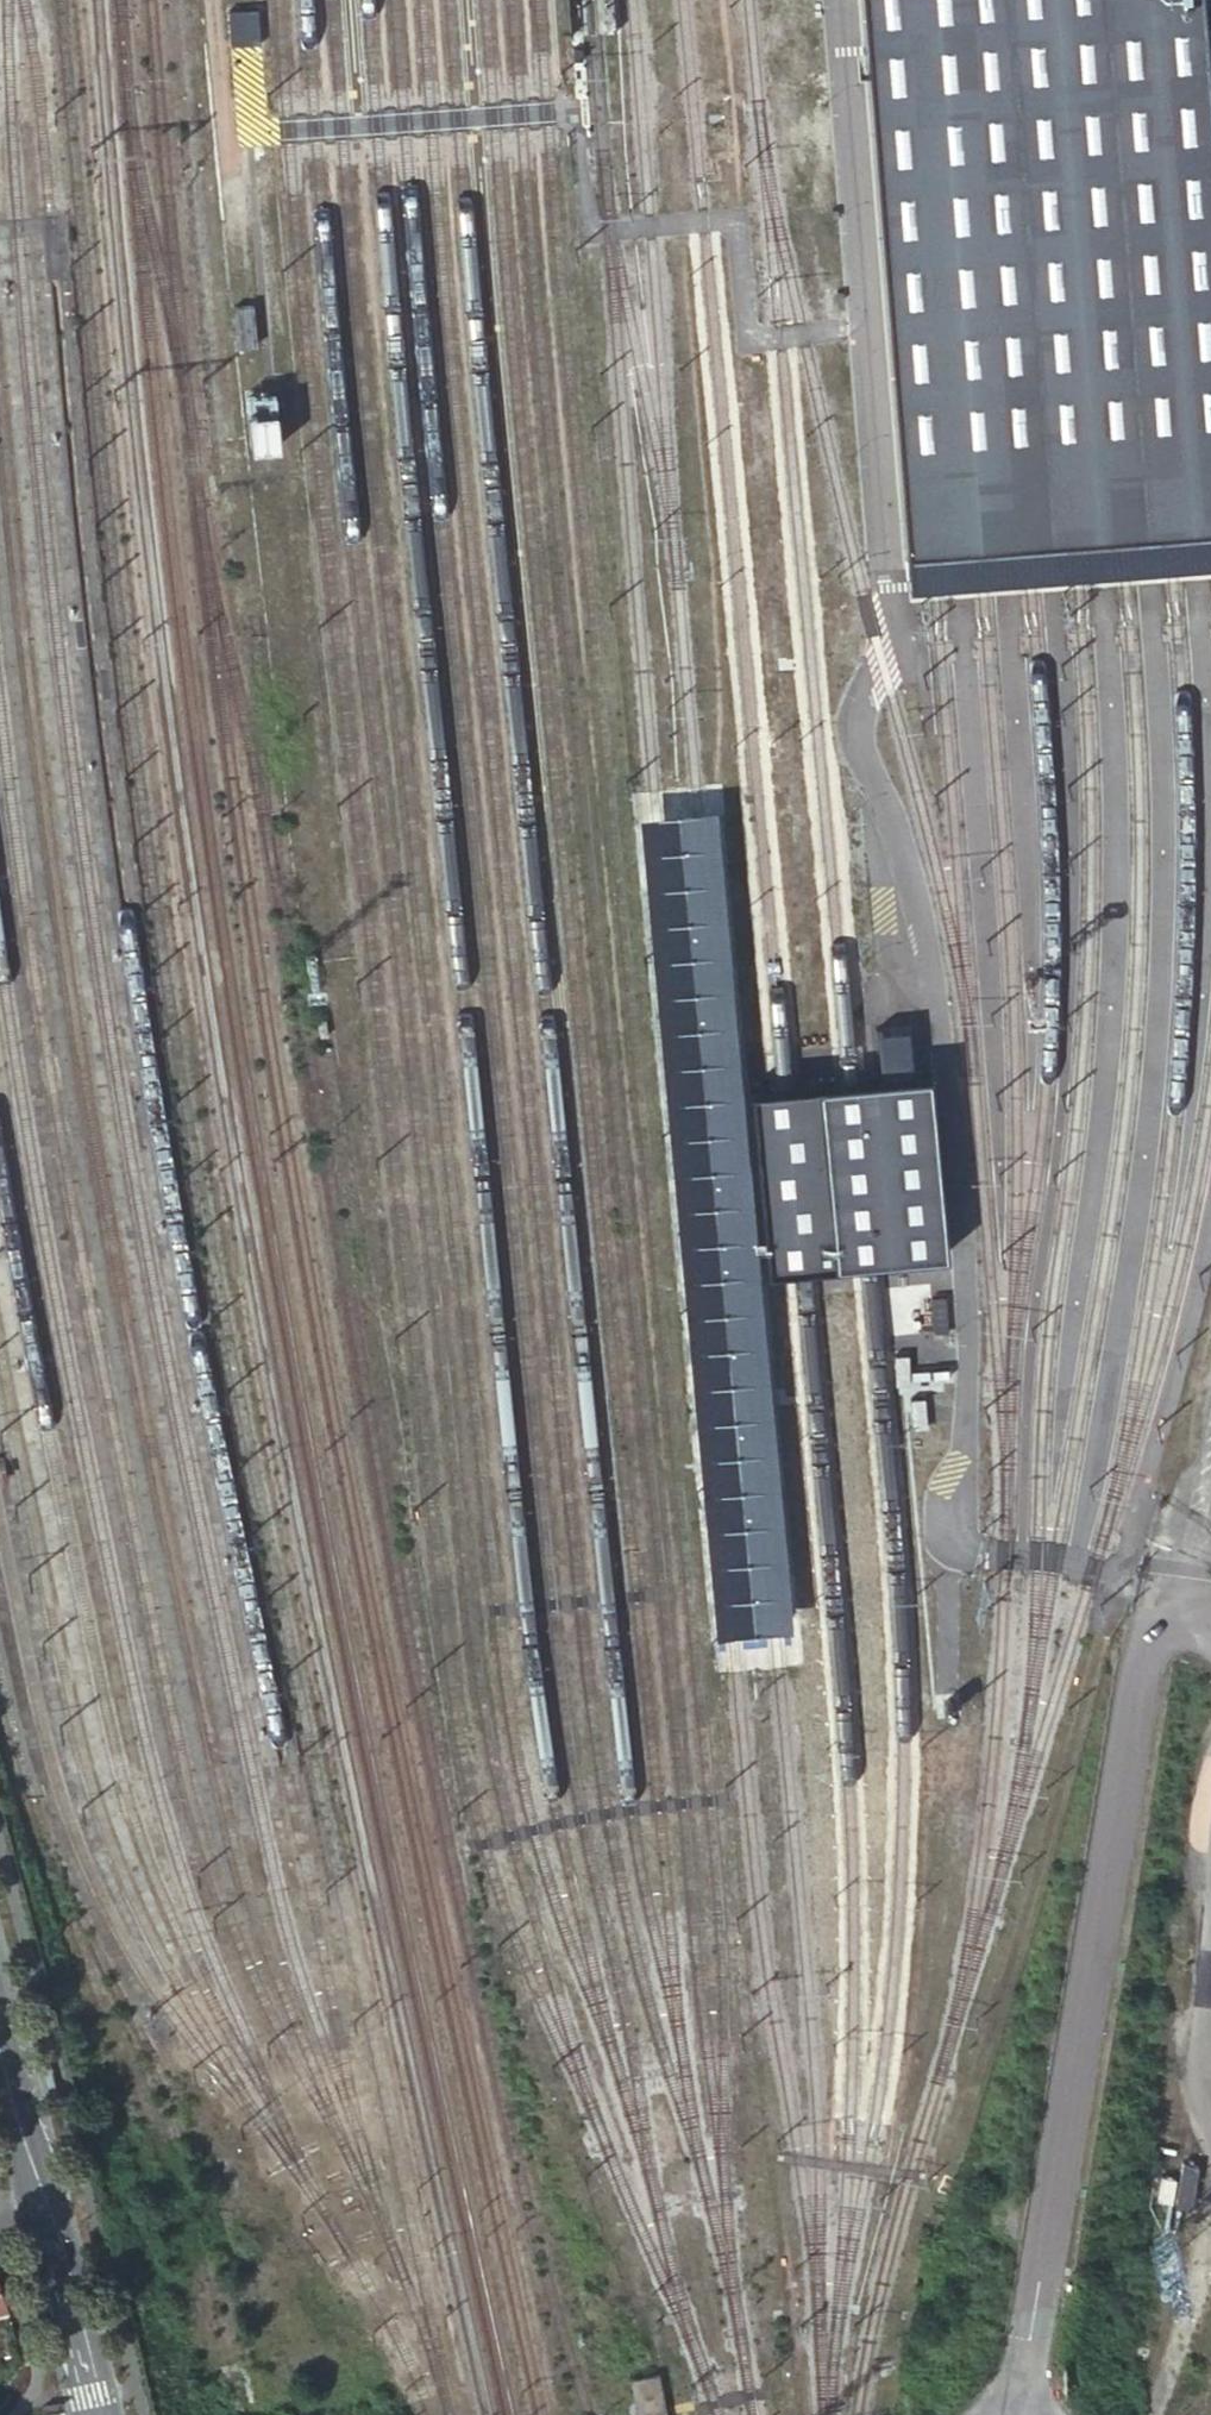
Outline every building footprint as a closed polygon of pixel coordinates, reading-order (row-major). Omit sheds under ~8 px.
[(909,600),(935,598),(985,594),(1033,590),(1079,586),(1127,583),(1173,579),(1210,576),(1210,143),(1200,0),(862,0),(909,600)] [(253,304),(232,306),(236,348),(257,346),(253,304)] [(225,2414),(262,2414),(249,2368),(216,2376),(225,2414)] [(655,2370),(629,2377),(636,2414),(665,2414),(655,2370)]
